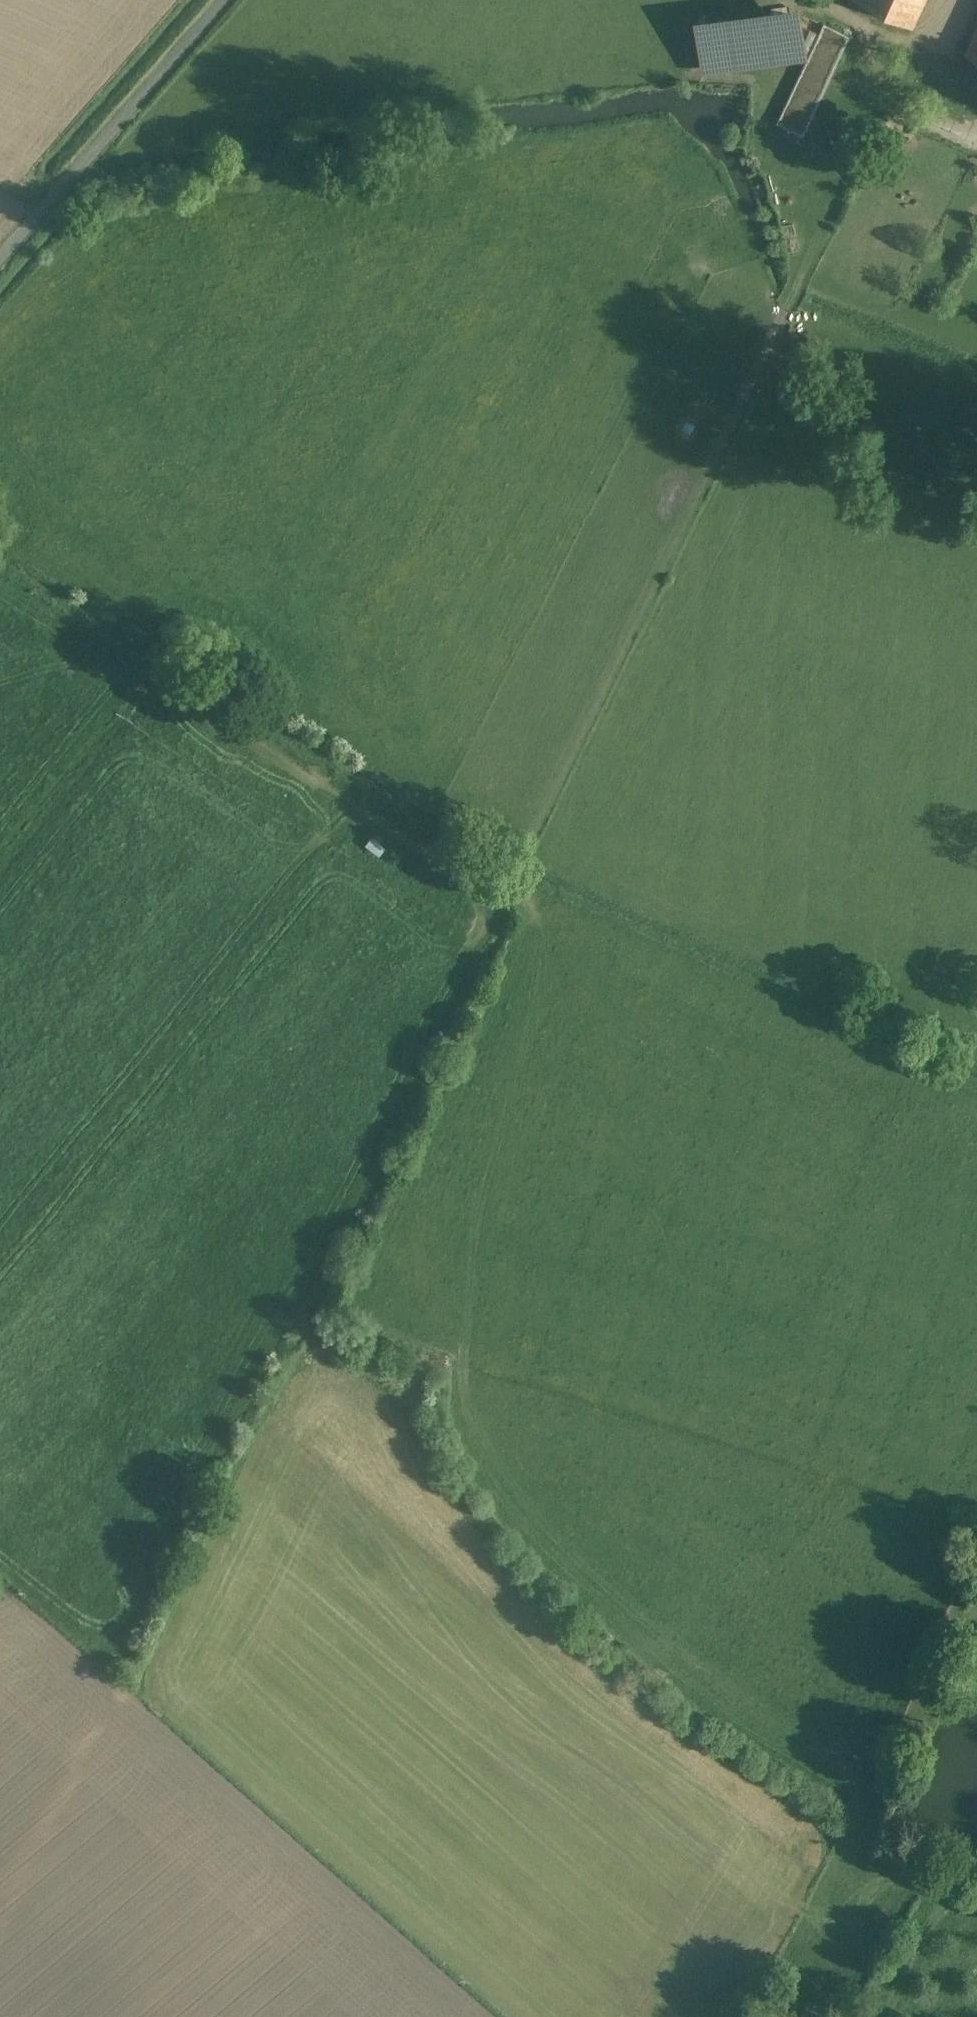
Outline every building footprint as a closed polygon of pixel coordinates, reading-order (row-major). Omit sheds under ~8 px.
[(913,26),(926,0),(859,0),(913,26)] [(702,26),(707,66),(803,54),(798,15),(702,26)] [(849,36),(825,24),(814,47),(838,59),(849,36)] [(966,53),(976,59),(976,28),(966,53)] [(814,47),(779,120),(803,133),(838,59),(814,47)] [(805,2008),(800,2016),(822,2016),(805,2008)]
